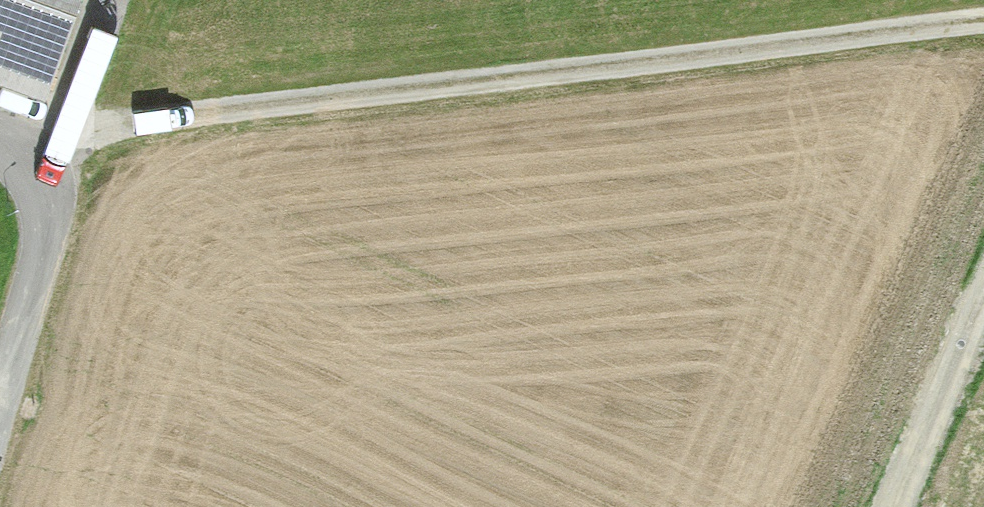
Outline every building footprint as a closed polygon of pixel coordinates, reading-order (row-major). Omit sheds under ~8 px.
[(44,85),(74,0),(0,0),(0,69),(44,85)]
